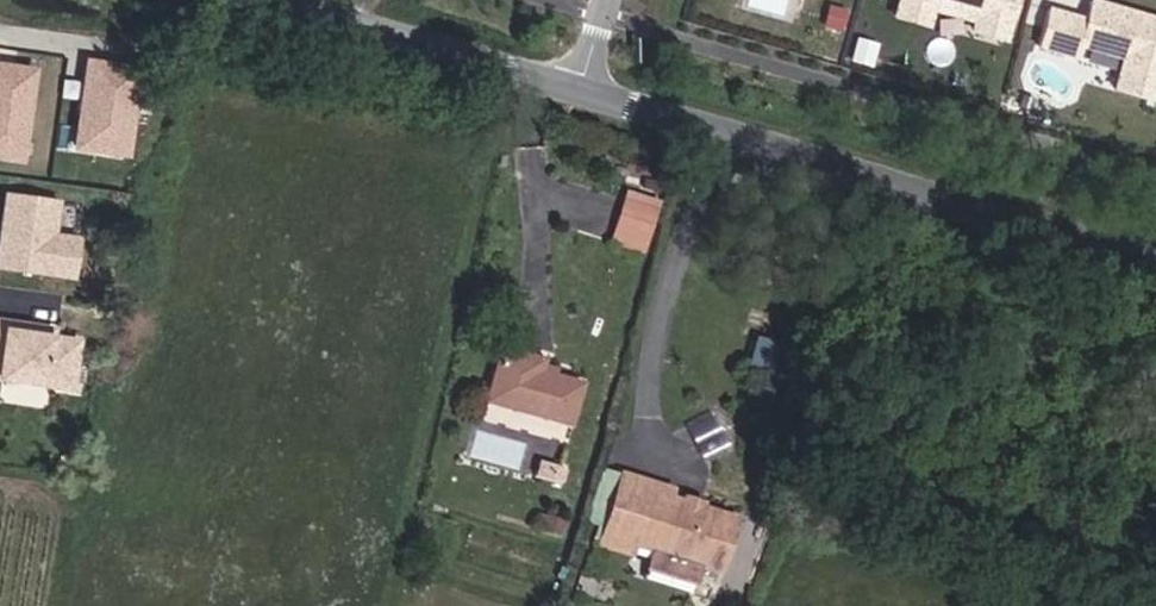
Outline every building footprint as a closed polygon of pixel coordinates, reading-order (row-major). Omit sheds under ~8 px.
[(864,7),(926,26),(927,22),(1003,46),(1017,0),(866,0),(864,7)] [(1047,3),(1035,44),(1077,57),(1081,45),(1116,56),(1107,88),(1154,102),(1155,96),(1155,13),(1113,0),(1088,0),(1084,14),(1047,3)] [(122,154),(134,70),(87,63),(75,148),(122,154)] [(32,71),(0,67),(0,158),(19,160),(32,71)] [(654,209),(657,202),(625,193),(623,199),(654,209)] [(3,195),(0,218),(3,222),(2,229),(0,231),(0,267),(70,277),(76,238),(51,235),(55,202),(3,195)] [(641,252),(654,209),(623,199),(610,242),(641,252)] [(0,322),(0,378),(69,388),(75,342),(34,336),(35,327),(0,322)] [(568,425),(580,383),(539,371),(543,359),(500,347),(485,402),(568,425)] [(774,398),(784,363),(753,355),(749,367),(762,371),(756,393),(774,398)] [(522,464),(527,439),(481,430),(476,455),(522,464)] [(719,572),(736,518),(699,506),(691,510),(686,509),(682,501),(671,498),(673,490),(621,474),(599,545),(633,555),(636,546),(652,551),(644,579),(689,593),(698,565),(719,572)] [(682,501),(686,509),(691,510),(699,506),(700,501),(683,495),(682,501)] [(558,534),(562,520),(546,516),(543,530),(558,534)]
